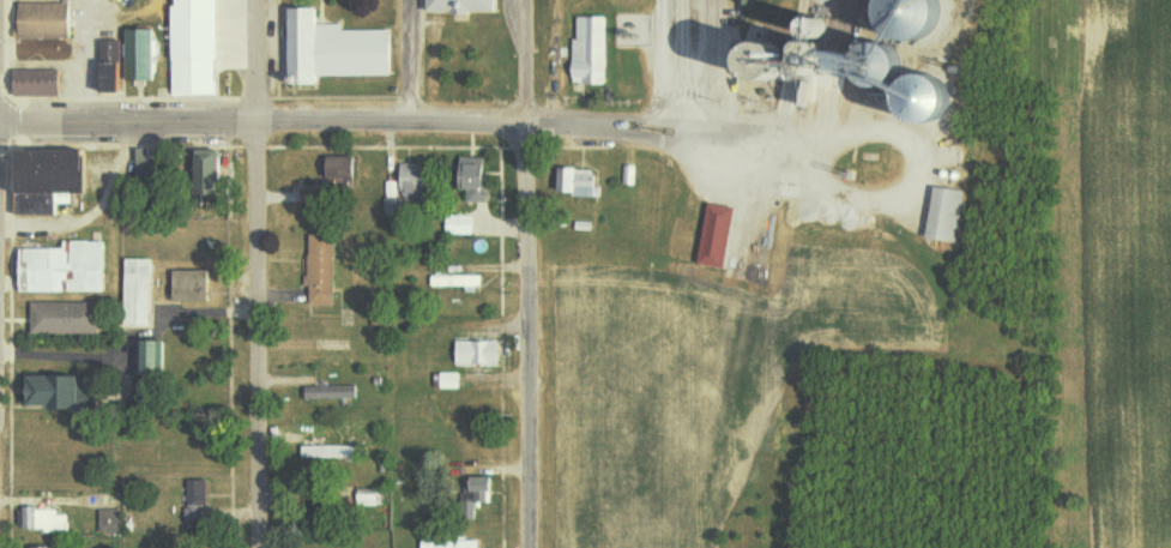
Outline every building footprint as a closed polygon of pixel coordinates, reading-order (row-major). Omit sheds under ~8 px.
[(222,98),(218,0),(175,0),(175,6),(169,6),(171,100),(222,98)] [(501,11),(501,0),(426,0),(425,11),(501,11)] [(18,36),(67,37),(68,4),(19,2),(18,36)] [(386,76),(309,77),(309,85),(282,85),(280,10),(312,10),(312,28),(339,28),(339,32),(386,31),(386,76)] [(609,17),(580,17),(579,39),(574,39),(573,83),(608,84),(609,17)] [(157,81),(158,30),(126,29),(126,41),(103,41),(102,92),(130,93),(130,81),(157,81)] [(805,86),(803,105),(822,108),(825,85),(838,86),(839,77),(859,79),(861,62),(842,59),(843,52),(831,50),(831,52),(749,42),(745,70),(764,72),(763,80),(805,86)] [(16,96),(59,96),(60,71),(16,71),(16,96)] [(93,194),(93,152),(24,151),(23,215),(59,215),(60,193),(93,194)] [(225,196),(224,156),(203,157),(204,197),(225,196)] [(327,185),(301,185),(301,203),(329,203),(329,182),(360,182),(360,156),(327,156),(327,185)] [(488,158),(463,157),(462,189),(471,190),(470,203),(493,203),(493,171),(488,171),(488,158)] [(603,196),(603,171),(563,171),(562,196),(603,196)] [(959,242),(965,190),(934,186),(927,238),(959,242)] [(729,268),(738,208),(711,204),(702,264),(729,268)] [(475,234),(475,215),(448,215),(448,234),(475,234)] [(309,235),(310,287),(311,287),(312,305),(337,304),(337,234),(309,235)] [(25,249),(26,293),(111,292),(110,241),(65,241),(65,249),(25,249)] [(153,259),(127,259),(126,327),(152,327),(153,259)] [(211,300),(211,270),(172,271),(172,301),(211,300)] [(432,274),(432,286),(483,286),(483,275),(432,274)] [(35,302),(34,333),(102,334),(103,303),(35,302)] [(503,342),(458,340),(458,364),(502,365),(503,342)] [(168,342),(138,341),(136,376),(167,377),(168,342)] [(462,373),(434,372),(433,389),(462,389),(462,373)] [(359,385),(305,387),(305,399),(360,398),(359,385)] [(305,457),(357,458),(357,446),(305,445),(305,457)] [(478,504),(494,503),(494,492),(499,492),(499,478),(466,478),(467,522),(478,522),(478,504)] [(213,480),(193,480),(194,529),(214,528),(213,480)] [(124,533),(123,509),(100,510),(101,534),(124,533)] [(19,510),(19,530),(72,531),(72,510),(19,510)] [(425,547),(482,547),(482,540),(424,541),(425,547)]
